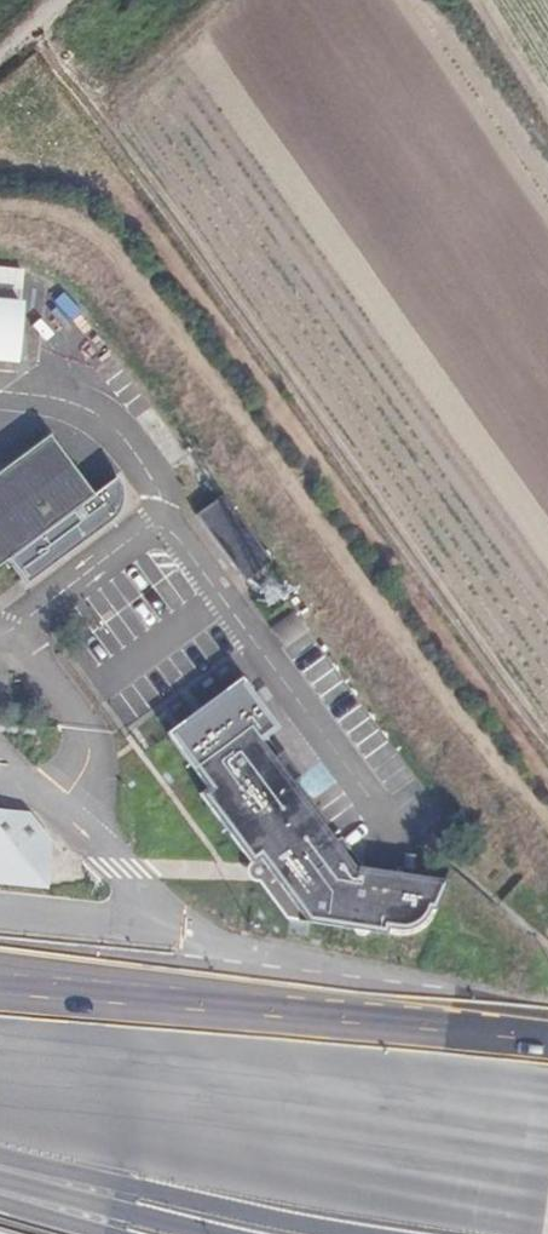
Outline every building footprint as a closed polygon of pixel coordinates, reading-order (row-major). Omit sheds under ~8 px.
[(19,301),(21,271),(4,270),(0,270),(0,299),(19,301)] [(13,363),(19,301),(0,299),(0,361),(13,363)] [(7,559),(26,584),(112,520),(117,513),(121,503),(122,492),(121,488),(100,504),(93,494),(49,434),(0,471),(0,564),(7,559)] [(93,494),(100,504),(121,488),(117,476),(93,494)] [(271,562),(222,496),(196,515),(245,581),(271,562)] [(199,793),(251,863),(258,857),(307,922),(385,934),(386,929),(401,931),(409,929),(419,923),(424,917),(429,910),(434,910),(446,880),(364,868),(354,867),(334,841),(285,774),(260,740),(266,736),(277,728),(241,678),(166,732),(206,788),(199,793)] [(260,740),(285,774),(291,770),(266,736),(260,740)] [(0,811),(0,883),(45,888),(50,840),(28,813),(0,811)] [(340,836),(334,841),(354,867),(364,868),(340,836)] [(285,919),(307,922),(258,857),(251,863),(248,864),(246,869),(246,874),(250,880),(254,881),(258,881),(285,919)]
